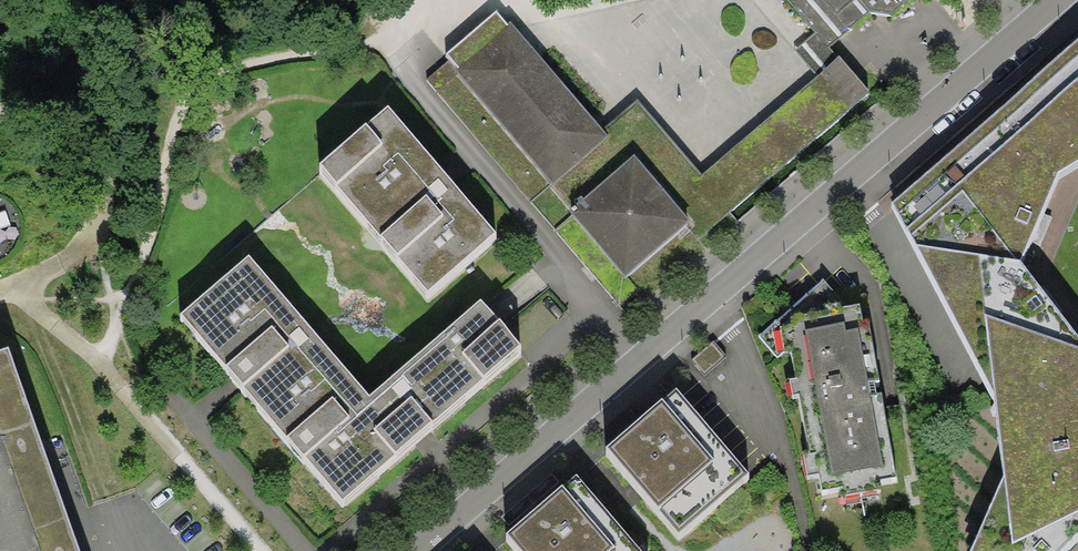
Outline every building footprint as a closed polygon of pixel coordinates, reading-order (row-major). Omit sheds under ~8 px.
[(817,32),(830,47),(869,11),(891,15),(908,0),(787,0),(817,32)] [(507,24),(496,11),(445,54),(450,60),(426,80),(626,314),(736,221),(729,212),(869,92),(839,58),(817,77),(702,175),(663,130),(638,101),(603,131),(510,22),(507,24)] [(795,51),(817,77),(839,58),(830,47),(817,32),(795,51)] [(891,201),(994,396),(1004,477),(971,550),(1062,550),(1077,535),(1077,337),(1057,309),(1021,262),(1037,224),(1059,173),(1077,162),(1077,38),(891,201)] [(496,232),(388,106),(320,164),(428,290),(496,232)] [(248,256),(179,315),(236,380),(304,458),(305,457),(344,501),(424,431),(522,346),(481,299),(370,396),(248,256)] [(864,323),(861,305),(848,307),(824,280),(759,337),(778,358),(784,353),(791,351),(795,377),(789,378),(792,395),(799,394),(808,450),(802,451),(806,475),(819,473),(822,490),(843,487),(844,494),(879,488),(878,480),(896,477),(882,393),(876,394),(874,383),(878,382),(868,322),(864,323)] [(73,528),(39,435),(8,349),(0,352),(0,550),(81,550),(73,528)] [(749,473),(676,388),(606,448),(637,484),(679,533),(749,473)] [(575,475),(504,535),(518,550),(640,550),(575,475)]
